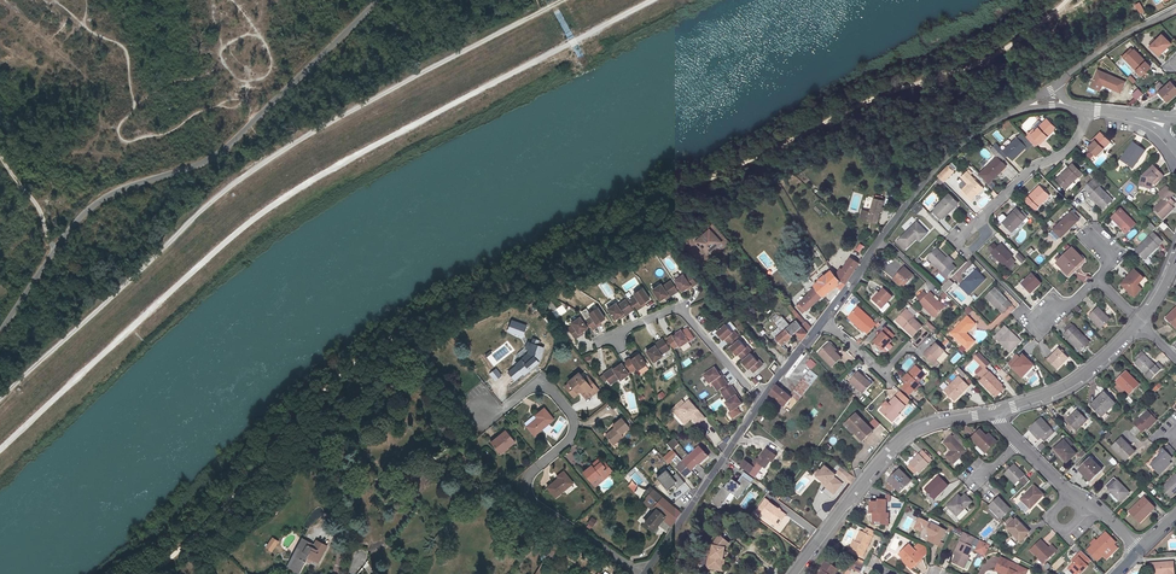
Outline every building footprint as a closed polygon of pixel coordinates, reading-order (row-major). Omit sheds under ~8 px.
[(1135,6),(1140,13),(1144,11),(1139,3),(1135,6)] [(1171,43),(1162,34),(1156,40),(1154,42),(1152,40),(1149,43),(1150,45),(1150,46),(1159,55),(1171,43)] [(1134,49),(1125,58),(1140,73),(1146,67),(1143,64),(1146,61),(1134,49)] [(1093,80),(1120,92),(1124,82),(1120,81),(1121,79),(1098,69),(1093,80)] [(1127,79),(1134,83),(1136,78),(1129,75),(1127,79)] [(1159,91),(1167,101),(1175,94),(1175,87),(1170,81),(1159,91)] [(1138,98),(1143,93),(1139,88),(1133,94),(1135,96),(1138,98)] [(1056,128),(1047,119),(1035,130),(1034,129),(1030,133),(1040,143),(1056,128)] [(1093,142),(1102,133),(1100,132),(1091,140),(1093,142)] [(1093,142),(1087,147),(1096,155),(1110,142),(1102,133),(1093,142)] [(1012,160),(1026,146),(1017,137),(1013,141),(1008,145),(1003,150),(997,143),(993,146),(1005,158),(1008,155),(1012,160)] [(1133,168),(1145,151),(1133,143),(1126,153),(1128,154),(1123,162),(1133,168)] [(978,174),(989,184),(1006,165),(995,155),(978,174)] [(957,167),(952,162),(948,165),(953,170),(957,167)] [(1066,188),(1078,177),(1079,177),(1082,174),(1073,164),(1057,179),(1066,188)] [(954,171),(953,170),(948,165),(938,176),(943,182),(954,171)] [(1151,184),(1153,183),(1154,183),(1155,185),(1164,177),(1153,166),(1142,177),(1140,187),(1149,189),(1150,183),(1151,184)] [(968,184),(962,189),(971,198),(972,199),(983,188),(970,175),(968,172),(967,171),(961,177),(968,184)] [(1090,196),(1103,209),(1112,200),(1099,187),(1097,189),(1090,182),(1085,187),(1092,195),(1090,196)] [(1050,195),(1046,191),(1040,185),(1025,199),(1035,209),(1050,195)] [(1163,219),(1174,208),(1172,205),(1175,202),(1170,198),(1168,196),(1172,192),(1167,187),(1159,195),(1164,200),(1153,209),(1163,219)] [(962,189),(961,190),(970,200),(971,198),(962,189)] [(898,210),(905,202),(899,197),(893,205),(898,210)] [(945,197),(934,209),(943,218),(955,206),(945,197)] [(877,222),(884,200),(874,198),(868,219),(877,222)] [(911,207),(923,219),(929,213),(917,201),(911,207)] [(1011,232),(1026,217),(1017,208),(1002,223),(1011,232)] [(863,209),(860,217),(868,219),(870,211),(863,209)] [(1112,218),(1122,228),(1120,229),(1124,233),(1135,223),(1121,209),(1112,218)] [(1078,220),(1070,211),(1053,229),(1061,237),(1078,220)] [(919,235),(922,238),(928,232),(917,222),(900,238),(908,246),(916,238),(919,235)] [(1168,227),(1163,222),(1160,226),(1164,230),(1168,227)] [(712,230),(716,235),(720,232),(716,227),(712,230)] [(711,229),(699,239),(710,252),(715,247),(718,252),(729,242),(720,232),(716,235),(712,230),(711,229)] [(866,230),(860,237),(864,241),(871,235),(866,230)] [(1161,242),(1153,233),(1136,250),(1145,259),(1158,246),(1157,245),(1161,242)] [(710,252),(699,239),(697,241),(708,253),(710,252)] [(860,252),(864,245),(859,242),(855,249),(860,252)] [(1001,244),(992,254),(1007,269),(1015,261),(1012,257),(1013,256),(1001,244)] [(936,249),(947,259),(949,257),(939,247),(936,249)] [(1068,275),(1073,269),(1083,260),(1072,248),(1057,264),(1068,275)] [(949,257),(947,259),(936,249),(928,259),(943,272),(954,261),(949,257)] [(1022,263),(1026,259),(1019,252),(1015,256),(1022,263)] [(845,283),(849,279),(859,263),(850,257),(843,269),(843,270),(840,274),(837,272),(835,275),(840,281),(841,280),(845,283)] [(905,268),(894,280),(905,290),(909,285),(907,283),(914,276),(905,268)] [(803,313),(824,296),(836,285),(840,290),(845,283),(841,280),(840,281),(835,275),(831,270),(830,271),(825,275),(824,274),(818,280),(819,281),(814,285),(815,286),(809,292),(810,293),(796,305),(803,313)] [(965,281),(960,286),(969,295),(985,279),(976,270),(965,281)] [(1134,270),(1125,280),(1134,289),(1144,278),(1134,270)] [(940,283),(944,280),(939,272),(935,275),(940,283)] [(1022,284),(1030,293),(1041,283),(1032,274),(1022,284)] [(659,286),(651,291),(658,303),(663,299),(670,295),(671,296),(676,293),(675,291),(678,289),(680,293),(689,287),(690,289),(695,286),(688,275),(683,278),(682,276),(673,282),(676,286),(673,288),(669,282),(664,286),(665,286),(661,289),(660,288),(659,286)] [(909,285),(916,278),(914,276),(907,283),(909,285)] [(945,292),(953,283),(949,279),(940,288),(945,292)] [(1002,313),(1011,304),(995,288),(986,297),(1002,313)] [(884,289),(873,300),(881,308),(892,296),(884,289)] [(614,304),(605,310),(612,321),(617,317),(625,313),(626,314),(631,311),(629,309),(633,307),(635,311),(640,308),(639,306),(648,301),(641,290),(632,295),(633,297),(628,300),(631,304),(628,306),(624,301),(619,304),(619,305),(616,307),(615,306),(614,304)] [(932,294),(929,290),(918,301),(933,315),(942,305),(931,295),(932,294)] [(566,311),(561,303),(555,307),(551,300),(547,303),(557,317),(566,311)] [(846,305),(842,313),(848,315),(851,308),(846,305)] [(964,310),(968,314),(973,310),(969,306),(964,310)] [(868,334),(876,325),(872,321),(873,321),(858,307),(849,316),(855,322),(854,323),(863,331),(864,330),(868,334)] [(594,325),(603,319),(596,308),(587,314),(588,316),(583,319),(586,323),(583,325),(578,317),(569,323),(570,325),(566,328),(572,338),(577,335),(576,333),(585,328),(584,328),(588,326),(590,329),(595,326),(594,325)] [(1089,317),(1101,328),(1110,319),(1098,308),(1089,317)] [(791,311),(792,313),(793,315),(797,320),(801,325),(806,321),(801,317),(801,316),(794,309),(791,311)] [(903,328),(912,336),(922,327),(913,319),(914,317),(906,309),(897,319),(905,326),(903,328)] [(1166,319),(1175,329),(1175,309),(1166,319)] [(790,325),(783,317),(782,317),(780,315),(780,316),(778,314),(773,318),(774,320),(775,320),(777,322),(776,322),(780,326),(772,333),(776,337),(774,339),(777,343),(778,342),(782,347),(784,345),(782,344),(792,335),(796,332),(802,339),(807,333),(801,325),(797,320),(790,325)] [(516,316),(513,320),(524,329),(528,324),(516,316)] [(975,324),(967,317),(960,323),(962,325),(959,329),(955,329),(950,333),(966,349),(973,342),(967,336),(966,337),(964,335),(965,334),(975,324)] [(895,321),(903,328),(905,326),(897,319),(895,321)] [(733,330),(735,328),(730,321),(727,323),(733,330)] [(806,321),(801,325),(807,333),(811,327),(806,321)] [(928,322),(925,324),(932,331),(935,328),(928,322)] [(1065,330),(1067,332),(1071,336),(1068,339),(1080,351),(1089,342),(1071,323),(1065,330)] [(732,331),(726,324),(717,331),(724,339),(725,338),(728,343),(730,341),(733,344),(730,347),(737,355),(738,354),(742,358),(743,357),(745,358),(742,361),(749,368),(750,367),(754,372),(763,364),(759,359),(757,361),(751,353),(747,356),(746,355),(751,350),(747,345),(746,347),(739,339),(736,342),(733,339),(738,335),(734,330),(732,331)] [(995,338),(1010,352),(1020,341),(1005,327),(995,338)] [(883,333),(879,337),(874,342),(882,350),(891,341),(890,339),(893,336),(885,328),(881,332),(883,333)] [(651,348),(646,352),(654,362),(662,357),(661,355),(660,354),(664,351),(664,352),(669,349),(667,345),(670,343),(674,349),(679,345),(680,347),(688,342),(681,331),(673,336),(672,335),(667,338),(668,340),(665,342),(662,338),(657,342),(658,343),(651,348)] [(794,337),(792,335),(782,344),(784,345),(794,337)] [(520,360),(514,365),(515,365),(513,367),(519,374),(521,373),(522,375),(529,370),(528,369),(532,366),(532,367),(537,362),(536,361),(539,354),(540,354),(542,348),(527,342),(524,349),(528,350),(526,354),(519,360),(520,360)] [(819,353),(832,366),(841,358),(834,350),(828,344),(819,353)] [(927,350),(923,354),(931,362),(935,358),(936,359),(944,351),(936,344),(932,348),(929,351),(927,350)] [(1056,369),(1068,358),(1059,349),(1053,354),(1047,360),(1056,369)] [(638,370),(646,365),(639,354),(631,360),(630,358),(625,361),(626,363),(623,365),(621,363),(616,367),(609,372),(608,370),(603,373),(610,384),(615,381),(614,380),(618,377),(619,378),(620,380),(628,374),(624,368),(628,366),(631,372),(636,368),(638,370)] [(977,375),(981,380),(980,381),(994,394),(995,393),(1001,387),(1003,386),(985,368),(989,364),(979,354),(974,359),(984,369),(977,375)] [(1135,363),(1151,379),(1162,367),(1158,363),(1156,366),(1144,354),(1138,360),(1135,363)] [(957,366),(966,357),(964,355),(955,364),(957,366)] [(1022,377),(1034,365),(1024,356),(1012,368),(1022,377)] [(811,358),(805,364),(811,369),(816,364),(811,358)] [(908,395),(913,389),(916,392),(924,383),(921,380),(925,375),(918,368),(919,367),(917,365),(915,367),(915,366),(903,380),(906,382),(900,388),(908,395)] [(956,369),(962,376),(965,374),(958,367),(956,369)] [(715,368),(704,375),(710,384),(712,382),(713,382),(715,385),(714,386),(718,391),(723,387),(726,390),(722,393),(725,398),(726,397),(729,401),(728,401),(726,403),(732,411),(742,404),(739,399),(734,392),(735,391),(732,386),(728,388),(726,385),(728,384),(724,379),(723,380),(718,373),(715,368)] [(792,393),(797,397),(800,399),(820,374),(812,368),(792,393)] [(850,381),(863,394),(871,386),(862,378),(864,377),(859,372),(850,381)] [(1125,390),(1129,394),(1139,384),(1126,372),(1117,381),(1119,384),(1118,386),(1121,389),(1123,387),(1125,390)] [(584,397),(588,394),(589,395),(597,389),(588,378),(584,381),(582,378),(579,374),(574,377),(574,376),(567,382),(568,383),(569,384),(565,388),(572,396),(577,393),(575,391),(578,389),(579,391),(584,397)] [(1034,375),(1028,381),(1032,384),(1037,379),(1034,375)] [(959,376),(944,391),(954,401),(969,386),(959,376)] [(872,385),(864,377),(862,378),(871,386),(872,385)] [(1158,383),(1152,389),(1155,393),(1162,386),(1158,383)] [(1116,387),(1122,393),(1125,390),(1123,387),(1121,389),(1118,386),(1119,384),(1116,387)] [(785,406),(792,397),(777,385),(771,394),(785,406)] [(997,395),(1004,389),(1001,387),(995,393),(997,395)] [(663,391),(657,395),(661,399),(666,395),(663,391)] [(891,422),(899,414),(898,413),(909,400),(899,391),(894,397),(888,404),(886,402),(882,407),(883,407),(879,411),(891,422)] [(1101,398),(1092,407),(1101,417),(1115,404),(1104,393),(1100,397),(1101,398)] [(1098,396),(1090,405),(1092,407),(1101,398),(1100,397),(1098,396)] [(682,399),(669,410),(683,426),(691,419),(697,426),(705,418),(689,399),(684,402),(682,399)] [(1087,420),(1077,410),(1072,406),(1065,414),(1069,418),(1067,421),(1076,430),(1087,420)] [(533,434),(552,418),(543,407),(534,414),(536,417),(526,425),(533,434)] [(1153,417),(1151,414),(1148,411),(1139,420),(1138,419),(1133,423),(1142,432),(1146,428),(1147,429),(1156,420),(1153,417)] [(853,429),(863,439),(872,429),(856,413),(848,421),(855,428),(853,429)] [(613,427),(605,435),(612,444),(622,436),(620,434),(628,427),(620,418),(612,425),(613,427)] [(1041,418),(1031,426),(1044,441),(1054,432),(1041,418)] [(855,428),(848,421),(845,424),(852,431),(853,429),(855,428)] [(500,431),(489,441),(499,453),(514,441),(505,430),(501,433),(500,431)] [(997,442),(989,434),(986,437),(980,430),(972,438),(985,452),(997,442)] [(690,444),(697,438),(692,433),(685,439),(690,444)] [(952,437),(965,450),(970,446),(956,433),(952,437)] [(966,451),(965,450),(952,437),(951,436),(944,442),(952,450),(946,456),(953,464),(966,451)] [(1135,452),(1121,439),(1113,447),(1126,461),(1135,452)] [(1064,441),(1055,449),(1066,462),(1076,454),(1064,441)] [(700,446),(683,461),(677,467),(686,476),(692,471),(691,471),(698,464),(699,465),(709,456),(700,446)] [(678,455),(673,449),(663,457),(669,464),(678,455)] [(767,449),(755,466),(760,469),(764,464),(767,466),(771,460),(773,461),(777,456),(767,449)] [(1161,454),(1151,465),(1160,474),(1170,463),(1169,462),(1172,458),(1163,449),(1159,452),(1161,454)] [(923,450),(910,463),(919,472),(928,463),(932,459),(923,450)] [(1090,458),(1080,469),(1091,481),(1102,470),(1090,458)] [(742,467),(751,473),(755,467),(755,466),(759,461),(757,459),(753,465),(746,460),(742,467)] [(591,466),(594,468),(595,467),(594,466),(600,461),(598,460),(591,466)] [(607,470),(602,464),(600,461),(594,466),(595,467),(594,468),(591,466),(583,472),(592,482),(599,476),(602,480),(609,474),(606,470),(607,470)] [(609,474),(612,472),(604,462),(602,464),(607,470),(606,470),(609,474)] [(1008,470),(1005,474),(1015,484),(1019,481),(1024,486),(1030,481),(1014,465),(1011,468),(1008,470)] [(836,474),(826,466),(822,471),(818,476),(824,481),(827,484),(826,485),(834,492),(842,482),(834,476),(836,474)] [(668,491),(672,488),(679,497),(689,489),(676,473),(671,477),(665,469),(656,477),(668,491)] [(845,469),(840,475),(845,479),(850,473),(845,469)] [(899,492),(910,481),(900,470),(895,474),(896,475),(890,482),(899,492)] [(572,483),(563,472),(557,477),(558,478),(547,488),(555,498),(572,483)] [(737,482),(731,478),(725,488),(722,486),(711,502),(721,509),(724,503),(728,505),(734,496),(739,499),(753,478),(743,472),(737,482)] [(934,499),(949,485),(939,475),(925,490),(934,499)] [(1162,488),(1171,497),(1175,492),(1175,475),(1162,488)] [(1129,493),(1114,477),(1105,486),(1120,502),(1129,493)] [(628,487),(635,491),(638,485),(631,481),(628,487)] [(634,493),(641,497),(645,490),(638,486),(634,493)] [(1034,486),(1021,499),(1030,508),(1043,495),(1034,486)] [(655,510),(645,522),(654,530),(662,520),(667,524),(664,528),(668,531),(681,512),(655,490),(650,495),(658,502),(655,506),(657,508),(655,510)] [(655,510),(657,508),(655,506),(658,502),(650,495),(649,496),(649,495),(644,501),(655,510)] [(968,505),(958,495),(947,506),(957,516),(968,505)] [(998,497),(989,506),(1001,518),(1010,509),(998,497)] [(779,526),(787,514),(764,498),(756,511),(779,526)] [(1140,506),(1139,505),(1131,513),(1140,522),(1154,508),(1144,498),(1140,502),(1142,504),(1140,506)] [(677,508),(682,504),(678,499),(674,503),(677,508)] [(1024,513),(1028,509),(1021,501),(1016,505),(1024,513)] [(875,514),(875,516),(874,517),(875,522),(882,522),(882,525),(891,524),(890,514),(887,514),(887,502),(879,502),(879,504),(873,504),(870,504),(870,515),(875,514)] [(587,524),(594,527),(597,520),(591,517),(587,524)] [(1007,528),(1020,541),(1029,532),(1016,519),(1007,528)] [(932,536),(934,536),(931,541),(941,546),(943,542),(946,537),(947,537),(949,533),(943,530),(923,520),(919,525),(926,529),(927,527),(931,530),(930,531),(930,532),(931,534),(932,536)] [(865,531),(859,541),(857,540),(855,539),(851,548),(865,555),(878,530),(868,525),(865,531)] [(1093,545),(1088,550),(1097,560),(1102,555),(1110,547),(1114,551),(1117,548),(1113,544),(1115,542),(1106,533),(1097,541),(1093,545)] [(972,557),(977,548),(975,547),(977,542),(978,539),(967,534),(963,542),(964,542),(960,551),(963,552),(962,554),(961,553),(960,555),(957,561),(968,567),(973,558),(972,557)] [(729,542),(721,535),(714,543),(713,545),(714,545),(711,557),(709,556),(707,564),(720,567),(722,559),(723,559),(724,555),(723,555),(724,552),(726,546),(729,542)] [(276,540),(271,537),(265,547),(270,550),(276,540)] [(301,537),(292,555),(295,557),(302,542),(304,539),(301,537)] [(302,542),(295,557),(290,567),(300,572),(308,556),(318,561),(326,544),(315,539),(313,543),(314,544),(317,545),(315,548),(311,547),(302,542)] [(314,544),(313,543),(304,539),(302,542),(311,547),(315,548),(317,545),(314,544)] [(1011,539),(1007,543),(1012,547),(1015,543),(1011,539)] [(1049,548),(1041,540),(1031,550),(1044,563),(1054,553),(1049,548)] [(907,561),(915,569),(926,558),(931,553),(930,547),(923,543),(917,548),(913,544),(903,554),(908,559),(907,561)] [(547,556),(552,558),(557,548),(552,546),(547,556)] [(1102,555),(1106,559),(1114,551),(1110,547),(1102,555)] [(980,553),(987,557),(990,552),(982,549),(980,553)] [(1073,567),(1080,573),(1083,573),(1094,563),(1085,554),(1073,567)] [(1054,572),(1065,561),(1061,556),(1050,567),(1054,572)] [(720,567),(707,564),(707,567),(723,571),(725,560),(723,559),(722,559),(720,567)] [(821,573),(820,572),(819,573),(834,573),(839,567),(828,559),(822,567),(824,567),(825,569),(821,573)] [(852,559),(849,568),(860,572),(863,564),(852,559)] [(1003,561),(1001,567),(1004,569),(1002,573),(1005,573),(1030,573),(1003,561)] [(1150,563),(1151,573),(1152,573),(1161,573),(1162,573),(1174,573),(1173,561),(1150,563)] [(546,566),(541,563),(535,573),(541,573),(546,566)]
